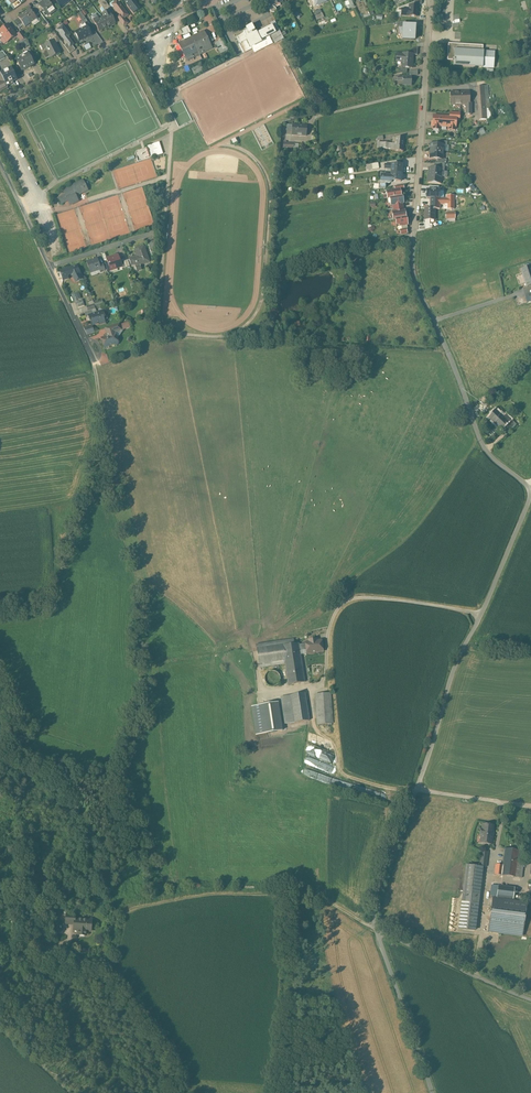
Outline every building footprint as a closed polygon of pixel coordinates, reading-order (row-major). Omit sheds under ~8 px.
[(18,0),(12,5),(15,9),(21,4),(18,0)] [(55,11),(47,0),(40,5),(40,6),(43,10),(46,10),(49,15),(55,11)] [(104,0),(103,0),(100,2),(107,10),(110,8),(104,0)] [(125,1),(134,13),(140,8),(133,0),(127,0),(125,1)] [(269,0),(264,0),(271,14),(272,13),(273,13),(274,13),(275,13),(276,12),(276,11),(276,10),(276,9),(275,8),(274,8),(273,7),(273,6),(272,7),(269,0)] [(348,9),(354,6),(352,0),(349,0),(346,2),(348,9)] [(128,15),(117,1),(114,3),(113,7),(119,15),(118,16),(119,17),(121,15),(124,18),(128,15)] [(419,6),(410,5),(409,5),(410,5),(409,10),(401,9),(401,10),(403,10),(402,15),(401,15),(409,16),(417,17),(417,11),(418,11),(419,6)] [(35,6),(30,10),(35,16),(40,12),(35,6)] [(29,9),(26,11),(24,13),(31,23),(37,18),(35,16),(30,10),(29,9)] [(109,11),(104,14),(106,16),(105,17),(102,18),(107,27),(115,23),(109,11)] [(85,18),(81,12),(77,14),(82,21),(85,18)] [(24,13),(21,15),(18,17),(22,23),(25,27),(31,23),(24,13)] [(124,18),(121,15),(119,17),(118,18),(124,26),(127,23),(124,18)] [(99,20),(98,17),(93,20),(99,31),(107,27),(102,18),(99,20)] [(19,18),(14,22),(17,27),(22,23),(19,18)] [(256,34),(246,39),(247,40),(239,44),(244,53),(252,49),(250,44),(273,32),(277,41),(283,38),(275,22),(271,24),(272,26),(256,34)] [(0,30),(0,33),(3,37),(12,30),(10,27),(11,27),(8,24),(5,26),(0,30)] [(252,25),(246,28),(247,31),(244,32),(244,33),(236,38),(238,45),(239,44),(247,40),(246,39),(256,34),(254,31),(255,31),(252,25)] [(70,35),(63,26),(57,30),(67,44),(70,48),(72,46),(74,45),(68,38),(69,36),(70,35)] [(184,35),(190,32),(188,26),(182,29),(184,35)] [(415,26),(406,26),(406,27),(405,35),(402,34),(402,40),(414,41),(415,26)] [(87,27),(75,32),(79,41),(91,35),(87,27)] [(12,30),(3,37),(7,43),(17,36),(17,35),(15,32),(14,32),(12,30)] [(26,39),(21,32),(17,35),(17,36),(21,41),(26,39)] [(204,32),(191,38),(198,52),(211,45),(204,32)] [(54,33),(49,35),(52,42),(54,41),(55,44),(61,41),(54,33)] [(198,52),(191,38),(179,45),(187,61),(199,55),(200,55),(198,52)] [(21,41),(20,42),(22,46),(23,48),(30,45),(26,39),(21,41)] [(52,42),(45,45),(47,50),(43,52),(46,58),(50,56),(51,57),(60,53),(55,44),(54,41),(52,42)] [(219,41),(215,43),(219,51),(223,49),(219,41)] [(70,48),(67,44),(64,46),(70,54),(75,50),(72,46),(70,48)] [(483,46),(448,44),(447,60),(453,61),(454,61),(454,66),(493,68),(494,52),(483,52),(483,51),(483,46)] [(410,54),(402,54),(402,55),(396,54),(395,60),(401,61),(401,67),(401,68),(406,68),(411,69),(412,56),(417,56),(417,48),(410,49),(410,54)] [(29,54),(16,60),(22,71),(34,65),(29,54)] [(11,68),(0,74),(3,80),(7,88),(8,88),(6,84),(9,82),(9,84),(17,80),(11,68)] [(411,77),(402,77),(402,81),(402,84),(402,86),(411,86),(411,77)] [(488,86),(477,87),(480,120),(490,119),(488,86)] [(471,103),(470,103),(469,92),(450,92),(450,105),(464,105),(464,107),(466,107),(466,114),(471,114),(471,103)] [(450,117),(434,116),(433,122),(432,122),(431,126),(433,126),(433,129),(439,130),(439,126),(449,127),(449,129),(455,130),(456,120),(456,118),(450,117)] [(307,126),(287,125),(287,131),(292,132),(292,135),(306,136),(307,126)] [(404,138),(396,138),(395,145),(392,145),(392,144),(377,142),(377,148),(395,150),(395,151),(403,151),(404,138)] [(438,145),(431,144),(430,148),(431,148),(431,151),(443,152),(443,145),(438,145)] [(152,145),(147,146),(151,158),(156,156),(152,145)] [(443,152),(431,151),(430,154),(430,159),(437,159),(442,159),(443,152)] [(437,163),(435,163),(434,168),(442,169),(442,171),(444,171),(445,164),(445,163),(437,163)] [(402,165),(392,164),(392,166),(391,170),(391,173),(401,174),(402,165)] [(434,168),(429,168),(427,183),(440,184),(442,171),(442,169),(434,168)] [(391,181),(401,182),(401,174),(391,173),(391,176),(381,176),(381,182),(385,182),(385,181),(391,181)] [(83,181),(73,186),(77,195),(84,191),(84,192),(88,191),(83,181)] [(75,197),(76,196),(71,186),(63,191),(65,195),(59,198),(62,204),(68,201),(70,206),(77,202),(75,197)] [(395,190),(386,192),(387,199),(388,199),(390,199),(401,197),(401,196),(400,190),(400,189),(395,190)] [(431,198),(439,199),(439,190),(429,190),(427,190),(426,198),(431,198)] [(401,197),(390,199),(390,203),(391,206),(393,205),(402,204),(404,204),(404,203),(402,196),(401,196),(401,197)] [(439,199),(431,198),(430,209),(435,209),(440,209),(440,204),(444,205),(444,209),(454,209),(454,196),(446,196),(446,199),(439,199)] [(430,209),(425,209),(425,218),(429,218),(430,220),(434,220),(435,209),(430,209)] [(394,212),(392,213),(393,220),(395,220),(395,219),(406,218),(406,217),(405,210),(404,211),(394,212)] [(406,218),(395,219),(395,220),(396,225),(399,225),(399,227),(401,226),(402,230),(406,229),(408,229),(407,225),(408,225),(406,217),(406,218)] [(144,246),(135,249),(137,256),(129,259),(131,265),(134,264),(137,271),(141,269),(140,265),(150,262),(148,256),(147,256),(144,246)] [(117,255),(106,259),(110,271),(121,267),(117,255)] [(97,258),(87,262),(90,273),(99,270),(101,269),(99,265),(97,258)] [(76,266),(64,270),(66,276),(67,276),(72,274),(74,278),(73,278),(75,282),(76,282),(83,279),(76,266)] [(521,270),(526,287),(530,286),(530,267),(521,270)] [(66,276),(64,270),(60,272),(63,281),(68,279),(67,276),(66,276)] [(93,314),(89,316),(89,317),(90,321),(91,321),(93,325),(105,321),(103,317),(104,317),(103,311),(93,314)] [(91,324),(84,327),(87,335),(94,332),(91,324)] [(119,324),(105,329),(107,335),(115,332),(121,330),(119,324)] [(115,332),(107,335),(107,337),(105,337),(105,339),(102,340),(104,346),(107,345),(108,346),(114,344),(115,345),(117,344),(118,343),(120,343),(118,338),(116,338),(115,332)] [(496,410),(488,418),(501,430),(508,422),(503,417),(496,410)] [(512,420),(507,425),(512,430),(516,425),(512,420)] [(293,639),(256,645),(260,668),(285,664),(282,646),(294,644),(293,639)] [(316,639),(308,641),(309,642),(305,643),(305,644),(306,650),(307,654),(310,653),(311,654),(314,654),(315,653),(323,651),(321,640),(317,641),(316,639)] [(294,644),(282,646),(285,664),(288,684),(304,682),(300,650),(299,645),(299,644),(294,644)] [(264,676),(271,687),(278,682),(277,681),(281,678),(274,669),(264,676)] [(305,693),(290,695),(294,723),(309,720),(305,693)] [(330,693),(315,694),(318,725),(333,723),(330,693)] [(290,695),(281,697),(285,724),(294,723),(290,695)] [(251,705),(255,733),(282,730),(279,702),(251,705)] [(336,757),(312,747),(309,754),(333,764),(336,757)] [(308,757),(305,763),(333,774),(335,767),(308,757)] [(303,776),(335,784),(336,778),(305,769),(303,776)] [(493,825),(483,824),(482,829),(481,829),(480,835),(483,835),(482,843),(492,844),(494,833),(492,833),(493,825)] [(519,851),(505,850),(503,865),(496,865),(494,875),(515,877),(519,851)] [(487,853),(481,852),(479,866),(483,867),(486,867),(487,853)] [(479,866),(466,865),(462,902),(478,904),(483,867),(479,866)] [(514,888),(497,887),(496,897),(513,899),(514,888)] [(526,903),(504,900),(504,898),(493,897),(490,917),(524,921),(526,903)] [(478,904),(462,902),(459,928),(475,930),(478,904)] [(66,924),(74,925),(75,920),(75,916),(66,915),(66,924)] [(524,921),(490,917),(488,932),(522,936),(524,921)] [(75,920),(74,925),(74,931),(78,931),(78,935),(86,936),(86,932),(91,932),(92,921),(75,920)]
